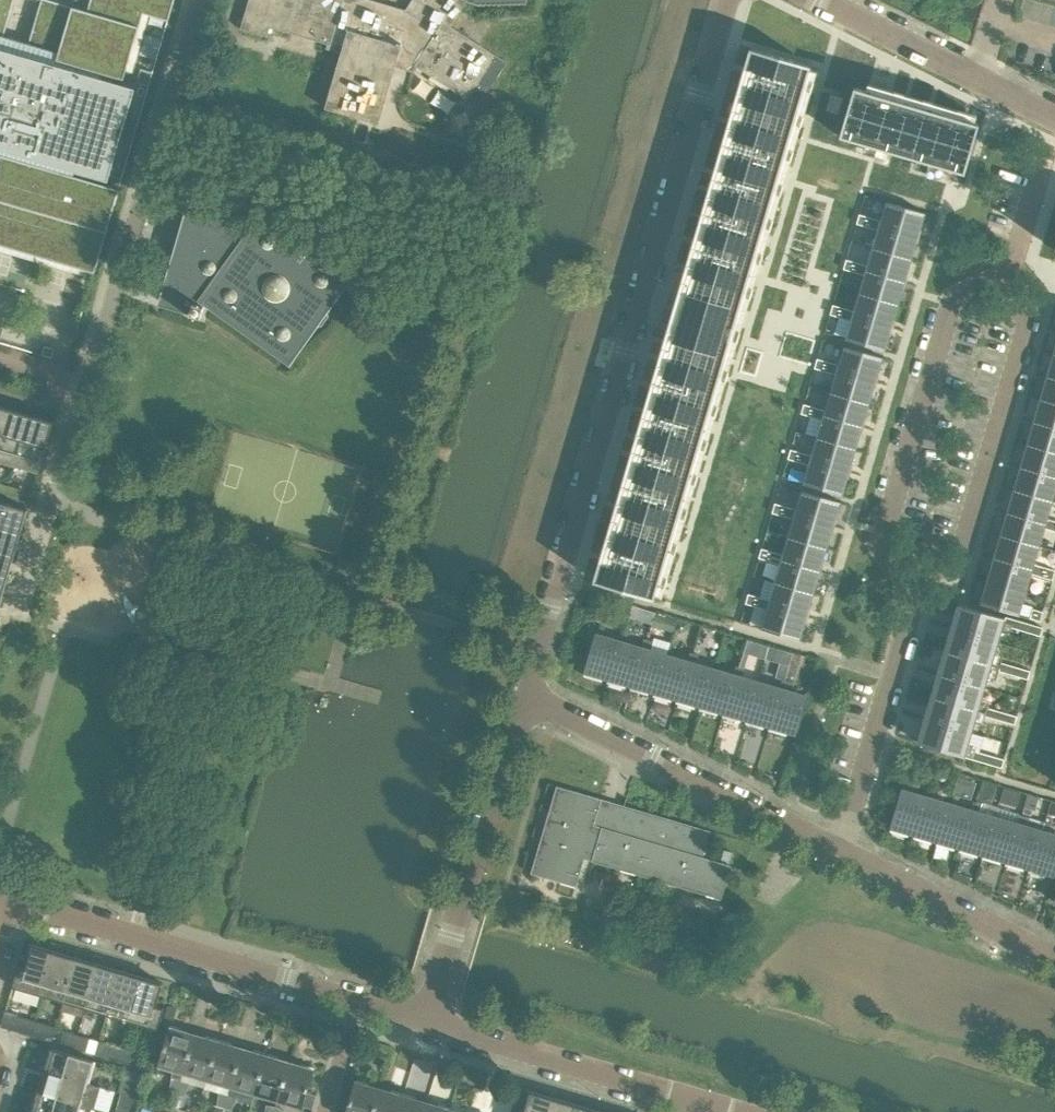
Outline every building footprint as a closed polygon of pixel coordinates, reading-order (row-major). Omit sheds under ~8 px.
[(95,271),(119,188),(87,179),(88,174),(108,180),(135,87),(115,81),(116,76),(124,79),(143,13),(168,20),(174,0),(90,0),(87,11),(51,0),(41,0),(29,43),(4,36),(14,0),(0,0),(0,244),(95,271)] [(408,12),(369,0),(250,0),(243,27),(241,27),(241,28),(267,36),(271,23),(280,25),(279,29),(289,32),(290,29),(320,37),(320,41),(329,44),(328,47),(342,51),(325,107),(378,123),(396,64),(393,63),(408,12)] [(408,12),(393,63),(396,64),(413,69),(416,65),(431,75),(432,74),(451,86),(450,87),(451,88),(452,87),(478,104),(478,105),(478,106),(507,62),(449,24),(464,0),(416,0),(408,12)] [(604,562),(598,580),(658,598),(813,67),(754,50),(749,67),(760,70),(615,565),(604,562)] [(137,82),(149,86),(153,72),(141,68),(137,82)] [(856,87),(842,133),(867,140),(870,141),(875,143),(902,151),(930,159),(934,160),(938,161),(963,169),(976,122),(968,120),(948,114),(943,113),(928,108),(916,105),(904,101),(890,97),(884,95),(879,94),(864,90),(856,87)] [(838,114),(841,102),(843,97),(830,93),(830,94),(829,99),(826,110),(838,114)] [(828,193),(810,254),(836,261),(854,201),(828,193)] [(886,201),(879,225),(918,236),(925,213),(886,201)] [(162,302),(190,310),(189,314),(201,317),(204,306),(203,305),(207,299),(288,357),(313,322),(318,326),(321,325),(328,316),(327,312),(323,309),(347,274),(265,216),(254,231),(252,229),(188,211),(162,302)] [(878,229),(880,220),(859,214),(857,223),(878,229)] [(879,225),(873,247),(911,259),(918,236),(879,225)] [(873,247),(866,270),(904,281),(911,259),(873,247)] [(867,265),(846,259),(843,268),(864,275),(867,265)] [(866,270),(860,293),(898,304),(904,281),(866,270)] [(860,293),(853,315),(891,326),(898,304),(860,293)] [(851,320),(854,310),(833,304),(830,314),(851,320)] [(853,315),(846,339),(884,350),(891,326),(853,315)] [(844,345),(837,369),(875,380),(882,357),(844,345)] [(817,358),(814,367),(835,374),(838,364),(817,358)] [(837,369),(831,392),(869,403),(875,380),(837,369)] [(1040,398),(1054,402),(1054,378),(1047,376),(1040,398)] [(831,392),(824,414),(862,426),(869,403),(831,392)] [(1034,421),(1054,427),(1054,402),(1040,398),(1034,421)] [(822,419),(825,409),(804,403),(801,413),(822,419)] [(18,457),(30,415),(8,409),(0,434),(0,452),(18,457)] [(824,414),(817,437),(856,448),(862,426),(824,414)] [(30,415),(18,457),(41,464),(54,423),(30,415)] [(1027,443),(1054,452),(1054,427),(1034,421),(1027,443)] [(817,437),(811,460),(849,471),(856,448),(817,437)] [(1021,466),(1054,476),(1054,452),(1027,443),(1021,466)] [(790,449),(788,458),(809,464),(812,455),(790,449)] [(811,460),(804,483),(842,494),(849,471),(811,460)] [(1014,489),(1052,500),(1054,491),(1054,476),(1021,466),(1014,489)] [(6,496),(9,486),(0,483),(0,494),(6,496)] [(9,486),(6,496),(19,500),(22,489),(9,486)] [(1014,489),(1007,511),(1046,523),(1052,500),(1014,489)] [(802,490),(795,514),(833,525),(840,501),(802,490)] [(21,534),(28,510),(0,502),(0,528),(21,534)] [(775,502),(772,512),(793,518),(796,509),(775,502)] [(1007,511),(1001,534),(1039,545),(1046,523),(1007,511)] [(795,514),(788,536),(827,547),(833,525),(795,514)] [(1045,528),(1054,531),(1054,520),(1047,518),(1045,528)] [(14,556),(21,534),(0,528),(0,552),(14,556)] [(1001,534),(994,557),(1032,568),(1039,545),(1001,534)] [(788,536),(782,559),(820,570),(827,547),(788,536)] [(761,548),(759,557),(780,563),(782,554),(761,548)] [(7,579),(14,556),(0,552),(0,577),(7,579)] [(994,557),(987,579),(1026,591),(1032,568),(994,557)] [(782,559),(775,582),(813,592),(820,570),(782,559)] [(1031,573),(1052,579),(1054,571),(1054,570),(1034,563),(1031,573)] [(987,579),(980,603),(1019,614),(1026,591),(987,579)] [(775,582),(768,604),(807,615),(813,592),(775,582)] [(748,593),(745,603),(766,609),(769,599),(748,593)] [(953,752),(964,755),(971,731),(978,709),(985,686),(991,664),(998,641),(1005,617),(979,609),(958,603),(951,627),(944,650),(938,672),(931,695),(925,718),(918,740),(917,742),(953,752)] [(768,604),(761,627),(800,639),(807,615),(768,604)] [(1033,608),(1030,617),(1040,621),(1043,611),(1033,608)] [(1028,632),(1040,635),(1043,627),(1030,623),(1018,620),(1006,616),(1005,617),(1003,624),(1028,632)] [(677,620),(674,631),(681,633),(687,630),(689,623),(677,620)] [(586,671),(585,675),(601,680),(603,676),(609,678),(608,682),(609,682),(622,641),(619,640),(603,635),(598,634),(597,634),(596,634),(594,643),(592,647),(585,671),(586,671)] [(756,656),(760,644),(747,640),(744,652),(756,656)] [(622,641),(609,682),(624,687),(626,683),(632,684),(631,689),(632,689),(644,648),(641,647),(622,641)] [(644,648),(632,689),(647,694),(649,689),(655,691),(654,695),(655,696),(668,655),(665,654),(650,649),(646,648),(644,648)] [(778,649),(774,661),(789,665),(792,653),(778,649)] [(668,655),(655,696),(671,700),(672,696),(678,698),(677,702),(679,703),(691,661),(687,660),(668,655)] [(990,668),(1003,671),(1015,675),(1028,679),(1030,670),(1018,667),(1005,663),(993,659),(990,668)] [(691,661),(679,703),(694,707),(695,703),(701,705),(700,709),(702,710),(714,668),(711,667),(696,663),(692,662),(691,661)] [(714,668),(702,710),(717,714),(718,710),(724,711),(723,716),(724,716),(736,675),(733,674),(714,668)] [(736,675),(724,716),(740,721),(741,716),(747,718),(746,722),(747,723),(759,681),(757,681),(742,677),(738,675),(736,675)] [(759,681),(747,723),(763,727),(764,723),(770,725),(769,729),(770,730),(782,688),(780,688),(759,681)] [(782,688),(770,730),(786,734),(787,730),(795,732),(796,733),(807,696),(806,695),(789,690),(784,689),(782,688)] [(977,713),(990,717),(1002,720),(1015,724),(1017,715),(1004,712),(992,708),(980,705),(977,713)] [(1002,767),(1004,759),(967,748),(965,755),(964,756),(977,760),(984,762),(989,764),(997,766),(1002,767)] [(910,762),(905,779),(906,780),(916,783),(922,765),(912,762),(910,762)] [(958,777),(953,794),(971,799),(976,782),(958,777)] [(983,781),(978,800),(989,803),(995,785),(983,781)] [(584,858),(592,860),(593,860),(593,859),(606,863),(606,864),(607,864),(608,863),(621,867),(621,869),(622,869),(622,867),(635,871),(635,873),(636,873),(636,871),(650,875),(649,876),(650,877),(650,876),(664,880),(664,881),(665,882),(665,880),(678,884),(678,885),(679,886),(679,884),(692,888),(692,889),(693,889),(693,888),(707,892),(707,893),(707,894),(708,892),(721,896),(720,898),(721,898),(731,865),(730,864),(730,865),(702,857),(710,830),(709,830),(709,832),(695,828),(696,827),(695,827),(694,828),(681,824),(681,823),(680,823),(680,824),(667,820),(667,819),(666,818),(666,820),(652,816),(653,815),(652,814),(652,815),(638,811),(638,810),(637,811),(624,807),(624,805),(621,812),(608,808),(610,801),(556,785),(531,873),(576,886),(584,858)] [(1004,787),(1000,801),(1017,806),(1021,792),(1004,787)] [(892,826),(890,831),(891,831),(907,836),(909,831),(915,833),(913,837),(914,838),(927,796),(924,795),(903,789),(902,789),(891,826),(892,826)] [(1028,794),(1024,807),(1035,810),(1038,797),(1028,794)] [(927,796),(914,838),(930,842),(932,838),(938,840),(936,844),(937,844),(950,803),(933,798),(929,797),(927,796)] [(950,803),(937,844),(953,849),(955,845),(961,847),(959,851),(960,851),(973,810),(970,809),(956,805),(951,803),(950,803)] [(973,810),(960,851),(976,856),(978,852),(984,853),(983,858),(996,816),(979,811),(975,810),(973,810)] [(996,816),(983,858),(1000,863),(1001,858),(1007,860),(1006,864),(1007,865),(1019,823),(1016,823),(996,817),(996,816)] [(1019,823),(1007,865),(1023,869),(1024,865),(1030,867),(1029,871),(1030,872),(1042,830),(1032,827),(1025,825),(1021,824),(1019,823)] [(1030,872),(1046,876),(1047,872),(1054,874),(1054,834),(1047,832),(1042,830),(1030,872)] [(12,986),(40,994),(53,950),(33,944),(26,968),(19,966),(20,965),(18,964),(12,986)] [(40,994),(62,1001),(75,957),(53,950),(40,994)] [(86,1008),(99,964),(75,957),(62,1001),(63,1001),(60,1009),(83,1016),(86,1008)] [(86,1008),(106,1014),(119,970),(99,964),(86,1008)] [(106,1014),(128,1020),(141,976),(119,970),(106,1014)] [(141,976),(128,1020),(158,1029),(164,1007),(163,1007),(162,1008),(156,1006),(163,983),(141,976)] [(14,1030),(18,1015),(19,1014),(5,1010),(0,1026),(14,1030)] [(14,1030),(26,1033),(30,1019),(18,1015),(14,1030)] [(30,1019),(26,1033),(52,1041),(57,1025),(55,1025),(55,1026),(30,1019)] [(158,1063),(158,1064),(159,1065),(160,1065),(173,1069),(172,1077),(181,1078),(181,1079),(184,1072),(195,1034),(183,1031),(184,1029),(171,1025),(170,1027),(169,1027),(168,1028),(170,1028),(166,1039),(159,1063),(158,1063)] [(60,1044),(73,1047),(77,1034),(64,1031),(60,1044)] [(77,1034),(73,1047),(86,1051),(90,1038),(77,1034)] [(184,1072),(207,1079),(219,1039),(206,1035),(205,1037),(195,1034),(184,1072)] [(207,1079),(231,1086),(242,1048),(230,1045),(231,1043),(219,1039),(207,1079)] [(103,1056),(116,1060),(120,1047),(107,1043),(103,1056)] [(50,1047),(44,1070),(88,1083),(94,1060),(50,1047)] [(120,1047),(116,1060),(129,1064),(133,1051),(120,1047)] [(231,1086),(229,1092),(237,1096),(239,1088),(254,1093),(266,1053),(253,1049),(253,1051),(242,1048),(231,1086)] [(254,1093),(278,1099),(289,1062),(278,1058),(278,1057),(266,1053),(254,1093)] [(289,1062),(278,1099),(303,1107),(304,1106),(303,1106),(313,1070),(314,1070),(314,1069),(313,1069),(314,1067),(301,1063),(300,1065),(289,1062)] [(44,1070),(38,1091),(92,1107),(94,1107),(109,1111),(115,1091),(100,1086),(88,1083),(44,1070)] [(127,1070),(124,1079),(137,1083),(140,1074),(127,1070)] [(170,1092),(177,1094),(181,1078),(172,1077),(170,1092)] [(181,1078),(177,1094),(184,1096),(190,1083),(181,1079),(181,1078)] [(124,1079),(121,1092),(134,1096),(137,1083),(124,1079)] [(379,1088),(368,1085),(369,1083),(356,1079),(355,1081),(354,1081),(354,1082),(355,1082),(346,1111),(373,1111),(379,1088)] [(404,1093),(391,1090),(391,1092),(379,1088),(373,1111),(398,1111),(404,1093)] [(38,1091),(31,1111),(90,1111),(92,1107),(38,1091)] [(217,1105),(225,1108),(229,1092),(220,1091),(217,1105)] [(552,1097),(530,1091),(524,1111),(548,1111),(552,1097)] [(134,1096),(121,1092),(117,1105),(130,1109),(134,1096)] [(229,1092),(225,1108),(232,1110),(237,1096),(229,1092)] [(398,1111),(424,1111),(427,1102),(416,1099),(416,1097),(404,1093),(398,1111)] [(574,1103),(552,1097),(548,1111),(571,1111),(574,1103)] [(424,1111),(450,1111),(451,1107),(439,1104),(438,1105),(427,1102),(424,1111)] [(595,1110),(574,1103),(571,1111),(594,1111),(595,1110)]
